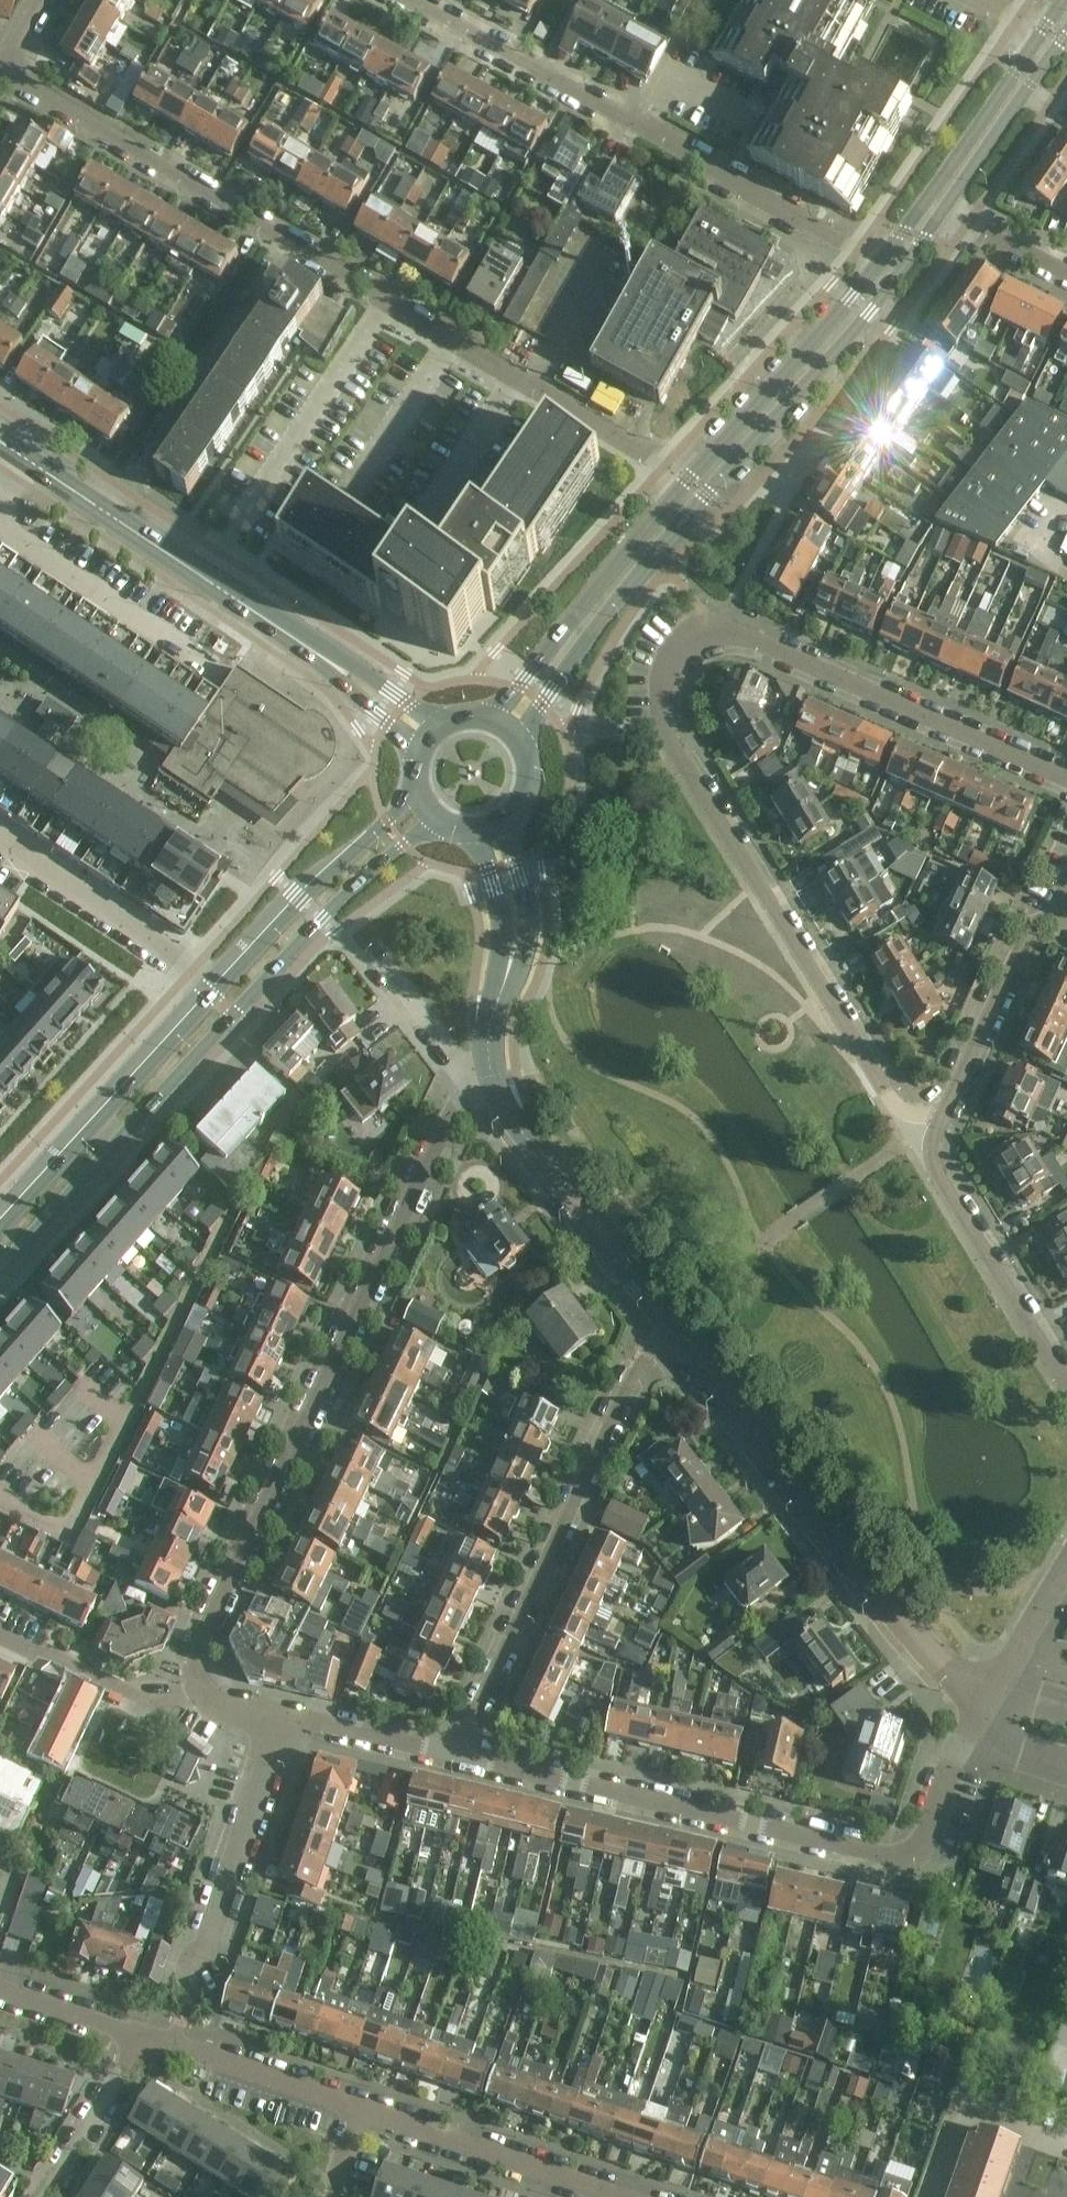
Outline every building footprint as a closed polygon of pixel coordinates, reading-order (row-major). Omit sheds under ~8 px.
[(15,0),(0,0),(0,18),(9,21),(15,0)] [(91,6),(121,24),(135,0),(94,0),(91,6)] [(163,16),(168,8),(155,0),(154,0),(149,8),(163,16)] [(293,0),(262,0),(258,7),(282,21),(293,0)] [(323,3),(317,0),(293,0),(282,21),(307,34),(323,3)] [(506,3),(529,16),(537,0),(508,0),(506,3)] [(588,2),(564,45),(576,52),(580,46),(591,52),(616,6),(605,0),(589,0),(588,2)] [(687,4),(679,0),(668,19),(676,23),(687,4)] [(911,105),(864,79),(858,90),(833,77),(873,4),(866,0),(738,0),(708,56),(762,86),(761,87),(772,106),(777,109),(750,159),(795,184),(797,188),(801,190),(804,189),(851,215),(911,105)] [(217,23),(226,8),(216,3),(208,17),(217,23)] [(121,24),(91,6),(76,30),(107,48),(121,24)] [(613,64),(633,27),(638,18),(616,6),(591,52),(613,64)] [(163,16),(149,8),(144,17),(158,25),(163,16)] [(317,28),(308,44),(316,49),(315,50),(341,63),(357,33),(332,19),(325,33),(317,28)] [(544,42),(550,30),(541,25),(534,37),(544,42)] [(632,29),(613,64),(636,76),(643,64),(648,67),(654,70),(666,47),(656,42),(650,39),(649,35),(639,30),(635,31),(632,29)] [(107,48),(76,30),(62,55),(78,64),(71,77),(95,90),(103,77),(93,71),(107,48)] [(222,31),(215,43),(231,52),(238,40),(222,31)] [(366,77),(383,47),(357,33),(341,63),(366,77)] [(241,38),(234,51),(249,59),(256,46),(241,38)] [(202,44),(197,41),(188,55),(185,53),(177,68),(186,73),(202,45),(201,45),(202,44)] [(202,45),(186,73),(194,78),(210,50),(202,45)] [(121,56),(135,64),(140,55),(126,47),(121,56)] [(390,90),(406,60),(383,47),(366,77),(390,90)] [(262,55),(255,67),(268,74),(275,62),(262,55)] [(135,64),(121,56),(116,65),(130,73),(135,64)] [(406,60),(390,90),(415,104),(431,73),(406,60)] [(152,73),(135,103),(160,117),(178,87),(152,73)] [(449,73),(432,103),(457,117),(474,87),(449,73)] [(319,102),(330,108),(343,84),(332,78),(319,102)] [(233,82),(225,96),(233,101),(241,87),(234,83),(233,82)] [(184,131),(201,101),(178,87),(160,117),(184,131)] [(241,87),(233,101),(242,106),(250,92),(241,87)] [(482,130),(498,100),(474,87),(457,117),(482,130)] [(366,98),(353,121),(368,129),(374,119),(381,106),(366,98)] [(506,144),(523,114),(498,100),(482,130),(506,144)] [(207,145),(225,115),(201,101),(184,131),(207,145)] [(381,106),(374,119),(380,122),(383,124),(390,109),(381,105),(381,106)] [(299,112),(292,125),(300,130),(308,117),(308,116),(300,112),(299,112)] [(523,114),(506,144),(507,144),(502,154),(527,167),(548,127),(523,114)] [(232,159),(249,129),(225,115),(207,145),(232,159)] [(308,117),(300,130),(309,135),(317,122),(308,117)] [(75,140),(44,122),(36,135),(20,126),(5,151),(36,169),(49,146),(66,156),(75,140)] [(259,127),(248,145),(256,150),(249,160),(274,174),(275,175),(292,145),(283,140),(267,130),(266,131),(259,127)] [(1047,163),(1066,176),(1066,133),(1047,163)] [(563,135),(556,150),(548,145),(539,162),(548,167),(544,173),(560,182),(550,200),(567,209),(572,199),(588,169),(581,165),(589,150),(563,135)] [(349,158),(357,145),(347,139),(339,153),(349,158)] [(430,166),(440,148),(431,143),(421,160),(430,166)] [(292,145),(275,175),(298,189),(316,159),(292,145)] [(357,145),(349,158),(358,163),(365,149),(357,145)] [(440,148),(430,166),(442,172),(451,154),(440,148)] [(5,151),(0,160),(0,180),(22,193),(36,169),(5,151)] [(322,203),(340,173),(316,159),(298,189),(322,203)] [(591,182),(579,203),(572,199),(567,209),(566,211),(577,217),(582,207),(616,225),(638,185),(625,179),(613,172),(616,166),(603,160),(591,182)] [(1047,163),(1023,197),(1052,211),(1066,219),(1066,201),(1061,198),(1066,190),(1066,176),(1047,163)] [(340,173),(322,203),(347,217),(364,187),(370,178),(345,164),(340,173)] [(99,213),(117,183),(93,169),(75,198),(99,213)] [(468,170),(461,183),(465,186),(478,193),(486,180),(468,170)] [(406,177),(394,198),(405,204),(406,203),(414,189),(417,184),(406,177)] [(486,180),(478,193),(491,201),(500,187),(486,179),(486,180)] [(0,180),(0,212),(8,217),(22,193),(0,180)] [(124,227),(142,198),(117,183),(99,213),(124,227)] [(414,189),(406,203),(415,208),(423,194),(414,189)] [(51,196),(45,206),(59,214),(65,203),(51,196)] [(148,241),(165,212),(142,198),(124,227),(148,241)] [(373,202),(355,232),(380,247),(398,217),(373,202)] [(519,326),(555,262),(557,263),(580,222),(581,221),(582,219),(577,217),(566,211),(565,210),(564,212),(551,237),(546,246),(540,255),(522,290),(505,320),(517,327),(518,328),(519,326)] [(172,255),(189,226),(165,212),(148,241),(172,255)] [(462,217),(455,212),(454,212),(446,225),(455,230),(462,217)] [(653,254),(591,367),(660,405),(698,337),(715,346),(728,321),(734,324),(735,323),(762,275),(773,280),(779,269),(770,264),(776,253),(703,213),(673,265),(653,254)] [(22,225),(30,229),(36,233),(41,224),(27,216),(22,225)] [(404,261),(422,230),(398,217),(380,247),(404,261)] [(462,217),(455,230),(463,235),(471,222),(462,217)] [(196,269),(213,240),(189,226),(172,255),(196,269)] [(37,250),(45,238),(36,233),(30,229),(22,242),(37,250)] [(428,275),(446,244),(422,230),(404,261),(428,275)] [(73,235),(59,258),(69,264),(82,241),(73,235)] [(213,240),(196,269),(220,284),(238,255),(213,240)] [(453,290),(471,258),(446,244),(428,275),(453,290)] [(513,285),(523,267),(519,265),(502,255),(496,251),(468,299),(495,315),(513,285)] [(76,287),(83,275),(67,266),(61,278),(76,287)] [(955,296),(952,300),(961,306),(978,317),(1002,282),(974,268),(962,285),(959,286),(954,292),(955,296)] [(284,288),(275,300),(225,375),(220,382),(190,426),(183,437),(166,461),(165,463),(158,474),(156,476),(157,476),(188,497),(200,479),(290,346),(291,345),(298,334),(303,337),(330,352),(350,316),(322,299),(324,297),(292,275),(284,288)] [(94,279),(85,294),(109,308),(118,293),(94,279)] [(1002,282),(978,317),(981,320),(989,325),(1009,285),(1002,282)] [(989,325),(986,331),(995,335),(1000,324),(1010,328),(1021,306),(1028,292),(1021,289),(1018,290),(1009,285),(989,325)] [(75,297),(62,287),(46,311),(60,320),(75,297)] [(1021,306),(1010,328),(1010,329),(1020,333),(1014,345),(1022,349),(1043,306),(1045,303),(1036,299),(1035,296),(1028,292),(1021,306)] [(10,314),(15,306),(18,301),(10,295),(1,308),(10,314)] [(942,314),(931,330),(956,348),(978,317),(961,306),(952,300),(949,304),(946,304),(941,311),(942,314)] [(18,301),(15,306),(10,314),(18,320),(27,306),(18,301)] [(1043,306),(1022,349),(1031,353),(1037,342),(1047,347),(1064,313),(1062,312),(1061,309),(1056,307),(1054,308),(1045,303),(1043,306)] [(121,315),(133,322),(139,311),(127,305),(121,315)] [(157,336),(166,320),(156,315),(147,330),(157,336)] [(166,320),(157,336),(168,342),(177,327),(166,320)] [(978,326),(973,336),(974,336),(978,338),(982,340),(986,331),(989,325),(981,320),(978,326)] [(0,328),(0,369),(5,373),(24,344),(1,328),(0,328)] [(1055,363),(1064,368),(1066,362),(1066,339),(1055,363)] [(17,381),(41,398),(61,368),(68,357),(44,341),(17,381)] [(79,341),(70,354),(78,360),(87,346),(79,341)] [(980,342),(974,355),(990,363),(997,351),(980,342)] [(915,350),(900,372),(930,393),(941,400),(956,379),(945,371),(915,350)] [(1022,351),(1016,365),(1024,369),(1031,355),(1022,351)] [(1012,371),(1016,363),(1004,357),(1000,365),(1012,371)] [(116,385),(128,369),(120,363),(108,380),(116,385)] [(64,413),(84,384),(61,368),(41,398),(64,413)] [(128,369),(116,385),(124,391),(135,374),(128,369)] [(930,393),(900,372),(886,392),(916,413),(930,393)] [(1031,386),(1010,375),(1008,374),(1002,386),(1026,398),(1031,386)] [(87,429),(107,399),(84,384),(64,413),(87,429)] [(1037,391),(1033,401),(1049,409),(1054,399),(1037,391)] [(916,413),(886,392),(872,413),(902,434),(916,413)] [(122,447),(144,414),(135,408),(130,415),(107,399),(87,429),(111,444),(113,441),(122,447)] [(1065,399),(1059,413),(1066,418),(1066,400),(1065,399)] [(1008,539),(1046,489),(1066,500),(1066,425),(1027,405),(1017,418),(935,524),(973,541),(988,548),(998,552),(1008,539)] [(981,428),(992,436),(1007,415),(996,407),(981,428)] [(893,446),(901,434),(902,434),(872,413),(857,434),(887,455),(910,471),(916,462),(913,460),(893,446)] [(931,413),(926,420),(935,427),(940,419),(931,413)] [(311,494),(279,542),(382,612),(384,609),(435,644),(444,650),(460,627),(466,631),(468,629),(473,632),(485,614),(488,609),(494,613),(496,610),(495,609),(494,610),(492,608),(507,585),(509,587),(510,587),(509,588),(510,589),(513,585),(512,584),(511,585),(509,583),(524,560),(527,562),(526,563),(527,564),(528,563),(530,565),(539,552),(536,550),(536,551),(535,550),(588,471),(589,472),(591,474),(600,461),(549,427),(541,439),(537,436),(477,525),(460,549),(443,576),(419,560),(326,497),(323,502),(311,494)] [(880,461),(852,443),(837,465),(865,483),(880,461)] [(958,463),(972,474),(982,460),(969,449),(958,463)] [(865,483),(837,465),(823,487),(851,505),(851,504),(865,483)] [(894,469),(887,479),(900,488),(907,478),(894,469)] [(938,491),(949,499),(964,477),(954,469),(938,491)] [(862,512),(851,505),(823,487),(809,509),(847,535),(862,512)] [(871,504),(864,515),(877,523),(884,513),(871,504)] [(790,542),(819,558),(832,536),(802,520),(790,542)] [(937,530),(928,550),(942,557),(951,537),(937,530)] [(956,537),(946,559),(961,566),(972,544),(956,537)] [(844,553),(848,545),(838,539),(834,547),(844,553)] [(988,548),(973,541),(965,559),(981,566),(988,548)] [(808,580),(809,581),(814,584),(825,589),(829,580),(819,575),(814,572),(812,572),(819,558),(790,542),(778,564),(808,580)] [(907,543),(896,564),(908,571),(919,550),(907,543)] [(16,560),(1,550),(0,550),(0,585),(16,560)] [(0,585),(0,627),(24,591),(20,588),(32,571),(16,560),(0,585)] [(808,580),(778,564),(773,574),(771,575),(767,581),(768,583),(766,587),(779,594),(778,597),(792,604),(793,601),(796,603),(808,580)] [(815,611),(835,620),(856,571),(857,571),(858,568),(852,566),(848,567),(844,575),(840,584),(829,580),(825,589),(820,599),(815,611)] [(853,628),(867,596),(858,592),(865,575),(857,571),(856,571),(835,620),(853,628)] [(1029,572),(1024,584),(1044,593),(1050,581),(1029,572)] [(0,627),(0,635),(17,646),(57,587),(40,576),(28,594),(24,591),(0,627)] [(887,605),(896,585),(886,581),(877,601),(867,596),(853,628),(873,637),(887,605)] [(817,598),(820,599),(825,589),(814,584),(810,593),(809,593),(803,604),(812,609),(817,598)] [(947,598),(945,602),(944,602),(921,658),(941,667),(955,634),(960,623),(950,618),(957,603),(962,590),(953,586),(947,599),(947,598)] [(57,587),(17,646),(37,660),(65,618),(61,616),(73,598),(57,587)] [(895,608),(881,641),(901,650),(915,617),(904,612),(909,602),(899,598),(895,608)] [(915,617),(901,650),(921,658),(944,602),(937,599),(931,611),(926,622),(915,617)] [(982,603),(979,611),(986,614),(989,607),(982,603)] [(65,618),(37,660),(56,672),(57,673),(82,637),(97,614),(81,604),(69,621),(65,618)] [(960,676),(986,616),(977,612),(966,639),(955,634),(941,667),(960,676)] [(82,637),(57,673),(78,687),(102,651),(117,628),(97,614),(82,637)] [(980,684),(994,651),(984,647),(995,620),(986,616),(960,676),(980,684)] [(102,651),(78,687),(97,700),(137,641),(117,628),(102,651)] [(1024,665),(1022,668),(1009,698),(1030,707),(1055,649),(1056,647),(1060,636),(1050,632),(1034,670),(1024,665)] [(1000,693),(1022,644),(1010,639),(1002,655),(994,651),(980,684),(1000,693)] [(137,641),(97,700),(118,714),(142,678),(145,672),(140,669),(152,651),(137,641)] [(1066,678),(1066,670),(1060,667),(1066,653),(1055,649),(1030,707),(1050,716),(1066,678)] [(145,672),(142,678),(161,691),(182,704),(203,719),(201,722),(201,723),(204,719),(217,697),(216,697),(218,695),(201,684),(189,702),(185,699),(182,696),(193,679),(160,657),(148,674),(145,672)] [(235,701),(219,727),(246,745),(221,783),(223,784),(225,785),(272,816),(303,784),(306,783),(309,782),(311,782),(314,780),(317,779),(319,778),(322,776),(324,774),(326,772),(328,769),(329,767),(331,764),(332,762),(333,759),(333,756),(334,753),(334,750),(334,747),(334,744),(333,741),(333,738),(331,735),(330,732),(329,730),(327,727),(325,725),(323,723),(321,721),(318,719),(315,717),(313,716),(310,715),(307,714),(304,714),(303,715),(297,711),(235,670),(220,692),(235,701)] [(770,689),(736,674),(726,698),(758,712),(760,712),(770,689)] [(142,678),(118,714),(138,727),(161,691),(142,678)] [(1050,716),(1066,723),(1066,678),(1050,716)] [(161,691),(138,727),(157,740),(158,740),(182,704),(161,691)] [(785,709),(792,709),(798,711),(805,696),(793,691),(785,709)] [(169,761),(163,771),(177,781),(192,790),(188,797),(207,809),(222,784),(223,784),(221,783),(246,745),(219,727),(235,701),(220,692),(218,695),(216,697),(217,697),(204,719),(201,723),(201,722),(180,755),(175,752),(171,758),(169,761)] [(758,712),(726,698),(718,715),(736,744),(767,724),(760,712),(758,712)] [(46,703),(37,716),(65,735),(74,722),(46,703)] [(158,740),(157,740),(171,758),(175,752),(180,755),(201,722),(203,719),(182,704),(158,740)] [(797,772),(807,776),(812,778),(816,768),(821,758),(825,747),(826,748),(838,719),(810,707),(797,735),(815,743),(808,758),(801,761),(797,772)] [(792,709),(785,709),(782,716),(794,721),(798,711),(792,709)] [(838,719),(826,748),(841,755),(830,781),(840,786),(864,730),(838,719)] [(792,736),(796,726),(787,722),(782,732),(792,736)] [(751,767),(782,748),(767,724),(736,744),(751,767)] [(0,730),(0,758),(13,738),(0,730)] [(892,742),(864,730),(840,786),(848,789),(851,790),(856,779),(854,778),(858,771),(861,763),(879,771),(892,742)] [(13,738),(0,758),(0,801),(33,752),(13,738)] [(902,747),(888,781),(910,791),(925,757),(902,747)] [(33,752),(0,801),(0,815),(14,824),(53,765),(33,752)] [(925,757),(910,791),(932,800),(946,767),(925,757)] [(74,779),(53,765),(14,824),(34,837),(74,779)] [(953,810),(968,776),(946,767),(932,800),(953,810)] [(776,795),(807,776),(797,772),(789,768),(768,781),(776,795)] [(968,776),(953,810),(975,819),(989,786),(968,776)] [(742,777),(732,783),(741,797),(751,791),(742,777)] [(93,792),(74,779),(34,837),(54,851),(93,792)] [(786,826),(817,807),(804,785),(773,804),(786,826)] [(997,829),(1012,795),(989,786),(975,819),(997,829)] [(837,789),(833,798),(845,804),(849,794),(837,789)] [(114,806),(93,792),(54,851),(74,864),(114,806)] [(857,809),(861,799),(849,794),(845,804),(857,809)] [(889,818),(883,827),(892,831),(901,810),(902,810),(907,798),(897,794),(892,806),(894,806),(889,818)] [(1020,839),(1022,834),(1025,836),(1030,825),(1027,824),(1035,806),(1012,795),(997,829),(1020,839)] [(907,798),(902,810),(911,814),(916,802),(907,798)] [(134,820),(114,806),(74,864),(94,878),(134,820)] [(817,807),(786,826),(801,849),(832,830),(817,807)] [(863,834),(876,827),(865,809),(853,816),(863,834)] [(945,829),(950,817),(941,813),(934,831),(943,835),(945,829)] [(950,817),(945,829),(954,833),(959,821),(950,817)] [(153,833),(134,820),(94,878),(114,891),(153,833)] [(864,852),(870,848),(883,840),(875,828),(840,849),(841,850),(845,856),(857,848),(861,854),(864,852)] [(900,840),(913,845),(917,834),(905,828),(900,840)] [(174,846),(153,833),(114,891),(135,905),(174,846)] [(893,855),(899,862),(908,854),(913,856),(917,848),(905,843),(893,855)] [(166,901),(194,860),(174,846),(135,905),(149,914),(149,915),(151,916),(154,918),(166,901)] [(868,887),(877,881),(861,854),(857,848),(845,856),(848,862),(852,867),(826,882),(823,884),(836,906),(868,887)] [(921,872),(929,854),(917,848),(913,856),(908,854),(899,862),(921,872)] [(969,866),(979,870),(984,858),(974,854),(969,866)] [(984,858),(979,870),(999,879),(1004,867),(984,858)] [(202,906),(203,905),(216,884),(217,885),(221,878),(221,877),(225,872),(197,860),(198,860),(195,859),(195,861),(194,860),(166,901),(154,918),(162,923),(165,926),(172,930),(182,936),(183,935),(189,926),(189,927),(193,920),(198,912),(203,906),(202,906)] [(939,870),(928,866),(922,880),(921,882),(932,886),(939,870)] [(998,889),(962,872),(958,882),(961,883),(955,895),(988,910),(998,889)] [(882,910),(888,906),(894,903),(880,880),(877,881),(868,887),(836,906),(850,930),(882,910)] [(920,884),(915,894),(925,898),(930,885),(921,882),(920,884)] [(978,932),(988,910),(955,895),(949,909),(946,908),(942,916),(978,932)] [(0,899),(0,935),(17,910),(0,899)] [(899,925),(907,920),(906,919),(904,914),(903,912),(900,908),(890,914),(897,926),(899,925)] [(904,914),(906,919),(907,920),(910,924),(914,930),(924,924),(915,908),(904,914)] [(934,941),(967,956),(978,932),(942,916),(938,926),(941,927),(934,941)] [(907,920),(899,925),(905,935),(914,930),(910,924),(907,920)] [(15,950),(22,956),(31,946),(24,940),(15,950)] [(886,987),(916,967),(903,946),(872,965),(886,987)] [(22,956),(15,950),(7,960),(14,965),(22,956)] [(958,956),(953,968),(960,972),(966,959),(958,956)] [(1055,977),(1052,984),(1051,986),(1066,993),(1066,966),(1062,963),(1060,966),(1057,966),(1053,974),(1055,977)] [(78,972),(71,965),(55,983),(85,1011),(101,993),(90,982),(94,977),(83,967),(78,972)] [(916,967),(886,987),(900,1010),(930,990),(916,967)] [(85,1011),(55,983),(39,1001),(70,1029),(85,1011)] [(1051,986),(1047,995),(1043,996),(1040,1003),(1042,1006),(1041,1007),(1066,1019),(1066,993),(1051,986)] [(294,1019),(310,1034),(311,1033),(313,1030),(324,1044),(333,1055),(359,1035),(350,1023),(354,1020),(328,987),(305,1005),(306,1007),(295,1019),(294,1018),(294,1019)] [(930,990),(900,1010),(913,1032),(944,1013),(930,990)] [(70,1029),(39,1001),(23,1019),(54,1046),(70,1029)] [(1064,1044),(1066,1037),(1066,1019),(1041,1007),(1040,1010),(1037,1010),(1034,1018),(1035,1021),(1031,1029),(1064,1044)] [(54,1046),(23,1019),(7,1037),(43,1069),(52,1058),(47,1054),(54,1046)] [(261,1056),(287,1080),(300,1067),(289,1057),(310,1034),(294,1019),(294,1020),(262,1055),(261,1056)] [(1064,1044),(1031,1029),(1027,1039),(1023,1040),(1020,1047),(1022,1050),(1021,1052),(1037,1060),(1050,1066),(1048,1070),(1064,1077),(1065,1078),(1066,1073),(1066,1046),(1064,1044)] [(7,1037),(0,1045),(0,1063),(22,1082),(37,1065),(42,1070),(43,1069),(7,1037)] [(348,1066),(334,1078),(340,1086),(345,1093),(341,1097),(362,1124),(374,1115),(377,1112),(378,1114),(379,1116),(390,1108),(388,1104),(397,1097),(407,1089),(386,1062),(371,1074),(366,1068),(359,1058),(348,1066)] [(0,1063),(0,1095),(6,1100),(22,1082),(0,1063)] [(1011,1075),(1003,1093),(1038,1110),(1038,1109),(1045,1112),(1049,1114),(1060,1087),(1040,1078),(1020,1069),(1015,1067),(1011,1075)] [(211,1153),(207,1156),(199,1166),(230,1195),(249,1174),(261,1161),(258,1158),(243,1144),(284,1100),(253,1072),(193,1137),(211,1153)] [(303,1079),(296,1087),(308,1099),(316,1091),(303,1079)] [(1045,1112),(1038,1109),(1038,1110),(1003,1093),(1002,1093),(994,1112),(990,1120),(995,1123),(1013,1130),(1014,1127),(1026,1132),(1030,1125),(1034,1126),(1034,1125),(1044,1124),(1049,1114),(1045,1112)] [(1007,1184),(1040,1163),(1030,1146),(1019,1153),(1014,1145),(992,1158),(1007,1184)] [(249,1174),(248,1175),(266,1183),(279,1153),(267,1147),(260,1160),(261,1161),(249,1174)] [(166,1148),(150,1167),(181,1194),(197,1175),(166,1148)] [(1023,1209),(1028,1206),(1043,1196),(1044,1197),(1056,1190),(1049,1177),(1040,1163),(1007,1184),(1023,1209)] [(165,1212),(181,1194),(150,1167),(134,1185),(165,1212)] [(356,1197),(319,1179),(311,1175),(313,1171),(311,1169),(302,1189),(298,1198),(298,1199),(345,1221),(356,1197)] [(149,1229),(165,1212),(134,1185),(118,1202),(149,1229)] [(297,1225),(334,1243),(345,1221),(298,1199),(298,1198),(291,1194),(282,1190),(278,1199),(287,1203),(286,1204),(304,1212),(297,1225)] [(134,1247),(149,1229),(118,1202),(103,1220),(134,1247)] [(221,1216),(211,1207),(204,1215),(214,1224),(221,1216)] [(531,1251),(498,1207),(479,1220),(459,1211),(453,1223),(465,1229),(474,1241),(464,1249),(464,1254),(483,1279),(488,1280),(498,1273),(499,1274),(504,1271),(509,1273),(516,1267),(515,1262),(531,1251)] [(208,1231),(214,1224),(204,1215),(198,1223),(208,1231)] [(1048,1250),(1059,1267),(1066,1262),(1066,1215),(1058,1221),(1063,1230),(1048,1239),(1053,1247),(1048,1250)] [(261,1226),(245,1219),(241,1228),(255,1234),(257,1235),(261,1226)] [(118,1265),(134,1247),(103,1220),(87,1238),(118,1265)] [(334,1243),(297,1225),(290,1240),(273,1232),(269,1239),(323,1266),(334,1243)] [(312,1290),(323,1266),(269,1239),(269,1240),(257,1235),(255,1234),(251,1242),(265,1249),(264,1250),(273,1254),(282,1258),(275,1273),(311,1290),(312,1290)] [(102,1283),(118,1265),(87,1238),(81,1245),(76,1241),(66,1252),(102,1283)] [(197,1258),(187,1249),(180,1257),(190,1266),(197,1258)] [(87,1301),(102,1283),(66,1252),(65,1252),(71,1257),(70,1257),(56,1274),(87,1301)] [(184,1273),(190,1266),(180,1257),(174,1265),(184,1273)] [(217,1273),(218,1273),(212,1287),(222,1291),(229,1275),(239,1279),(244,1269),(244,1268),(224,1259),(223,1259),(217,1273)] [(1059,1267),(1066,1281),(1066,1262),(1059,1267)] [(275,1273),(273,1277),(309,1295),(311,1290),(275,1273)] [(87,1301),(56,1274),(39,1293),(70,1320),(87,1301)] [(241,1300),(295,1326),(306,1303),(270,1286),(263,1301),(245,1292),(241,1300)] [(176,1302),(166,1293),(159,1301),(169,1310),(176,1302)] [(218,1298),(206,1293),(200,1309),(211,1314),(218,1298)] [(564,1294),(527,1323),(560,1367),(598,1338),(564,1294)] [(295,1326),(241,1300),(237,1310),(254,1318),(248,1331),(284,1349),(295,1326)] [(162,1318),(169,1310),(159,1301),(152,1309),(162,1318)] [(28,1305),(12,1324),(43,1351),(59,1332),(28,1305)] [(437,1337),(445,1319),(414,1305),(406,1322),(437,1337)] [(27,1369),(43,1351),(12,1324),(0,1337),(0,1345),(27,1369)] [(194,1336),(183,1330),(170,1356),(182,1362),(194,1336)] [(284,1349),(248,1331),(241,1346),(223,1338),(220,1346),(273,1372),(284,1349)] [(439,1370),(430,1366),(437,1351),(399,1333),(388,1356),(444,1383),(448,1374),(439,1370)] [(154,1347),(144,1338),(137,1346),(147,1355),(154,1347)] [(27,1369),(0,1345),(0,1376),(11,1386),(27,1369)] [(141,1362),(147,1355),(137,1346),(131,1353),(141,1362)] [(226,1378),(262,1395),(273,1372),(220,1346),(215,1355),(233,1364),(226,1378)] [(100,1357),(93,1350),(84,1360),(92,1367),(100,1357)] [(444,1383),(388,1356),(377,1379),(415,1397),(422,1384),(447,1396),(452,1386),(444,1383)] [(183,1363),(171,1357),(158,1383),(171,1390),(183,1363)] [(477,1393),(489,1398),(498,1379),(486,1374),(477,1393)] [(11,1386),(0,1376),(0,1400),(11,1386)] [(415,1397),(377,1379),(366,1402),(424,1429),(423,1430),(430,1433),(434,1424),(409,1412),(415,1397)] [(475,1396),(479,1387),(464,1380),(460,1389),(475,1396)] [(72,1390),(64,1383),(55,1393),(63,1400),(72,1390)] [(157,1413),(169,1390),(170,1389),(158,1383),(145,1407),(157,1413)] [(259,1404),(215,1383),(209,1396),(198,1391),(193,1401),(205,1406),(249,1427),(259,1404)] [(54,1410),(63,1400),(55,1393),(46,1403),(54,1410)] [(515,1426),(549,1442),(560,1419),(519,1400),(509,1423),(515,1426)] [(419,1439),(423,1430),(424,1429),(366,1402),(354,1427),(393,1445),(400,1430),(419,1439)] [(201,1433),(238,1450),(249,1427),(205,1406),(203,1405),(192,1429),(201,1433)] [(35,1421),(27,1414),(18,1424),(26,1431),(35,1421)] [(138,1431),(152,1438),(161,1421),(147,1414),(138,1431)] [(18,1441),(26,1431),(18,1424),(10,1434),(18,1441)] [(480,1433),(540,1462),(543,1455),(546,1454),(550,1447),(548,1444),(549,1442),(515,1426),(510,1437),(484,1425),(480,1433)] [(138,1466),(152,1438),(138,1431),(124,1459),(138,1466)] [(238,1450),(201,1433),(191,1455),(190,1456),(226,1474),(238,1450)] [(497,1466),(531,1482),(532,1479),(535,1479),(538,1472),(537,1469),(540,1462),(480,1433),(476,1442),(502,1454),(497,1466)] [(412,1488),(386,1476),(393,1461),(348,1440),(337,1463),(408,1497),(412,1488)] [(712,1487),(682,1447),(668,1458),(660,1446),(638,1463),(657,1487),(663,1482),(674,1495),(684,1509),(712,1487)] [(457,1448),(448,1467),(457,1471),(466,1452),(457,1448)] [(224,1484),(222,1483),(226,1474),(190,1456),(181,1452),(177,1462),(186,1466),(179,1480),(215,1497),(217,1494),(219,1495),(224,1484)] [(327,1485),(364,1503),(370,1490),(404,1506),(408,1497),(337,1463),(327,1485)] [(135,1471),(123,1465),(118,1476),(130,1482),(135,1471)] [(478,1471),(475,1479),(522,1501),(525,1495),(528,1494),(531,1487),(530,1484),(531,1482),(497,1466),(492,1477),(478,1471)] [(463,1474),(459,1483),(471,1488),(484,1494),(479,1505),(512,1521),(513,1519),(517,1519),(520,1512),(518,1509),(521,1502),(522,1501),(475,1479),(463,1474)] [(150,1509),(165,1516),(201,1533),(206,1523),(209,1522),(211,1516),(211,1513),(212,1510),(196,1503),(198,1499),(198,1498),(163,1482),(150,1509)] [(364,1503),(327,1485),(315,1509),(383,1541),(387,1534),(374,1528),(375,1527),(357,1519),(364,1503)] [(742,1526),(712,1487),(684,1509),(693,1520),(694,1521),(690,1524),(698,1535),(695,1537),(696,1548),(693,1548),(693,1550),(699,1549),(714,1547),(742,1526)] [(459,1495),(455,1504),(468,1510),(472,1502),(459,1495)] [(111,1517),(117,1503),(106,1498),(99,1511),(111,1517)] [(639,1544),(650,1521),(612,1504),(602,1527),(639,1544)] [(512,1521),(479,1505),(468,1529),(502,1544),(503,1542),(506,1541),(510,1534),(508,1531),(512,1521)] [(379,1551),(383,1543),(383,1541),(315,1509),(304,1533),(341,1551),(348,1537),(379,1551)] [(201,1533),(165,1516),(154,1539),(190,1556),(201,1533)] [(436,1524),(434,1523),(427,1520),(420,1522),(418,1528),(410,1543),(422,1549),(424,1550),(436,1524)] [(92,1537),(97,1526),(88,1521),(83,1533),(92,1537)] [(83,1562),(94,1539),(92,1537),(83,1533),(82,1533),(71,1556),(83,1562)] [(27,1556),(34,1541),(24,1536),(17,1551),(27,1556)] [(439,1557),(452,1563),(488,1580),(493,1570),(491,1567),(495,1557),(462,1542),(449,1536),(439,1557)] [(642,1557),(597,1536),(588,1556),(619,1572),(621,1568),(624,1560),(629,1563),(638,1567),(642,1557)] [(190,1556),(154,1539),(144,1562),(179,1579),(190,1556)] [(34,1541),(27,1556),(36,1560),(43,1545),(34,1541)] [(333,1589),(346,1595),(350,1585),(330,1576),(337,1561),(299,1543),(288,1567),(333,1589)] [(410,1543),(401,1564),(413,1569),(417,1560),(417,1559),(422,1549),(410,1543)] [(394,1560),(398,1551),(386,1544),(381,1554),(394,1560)] [(670,1576),(682,1591),(714,1567),(702,1551),(670,1576)] [(22,1567),(0,1556),(0,1591),(8,1596),(22,1567)] [(588,1556),(578,1576),(624,1596),(628,1587),(615,1581),(619,1572),(588,1556)] [(786,1582),(778,1572),(779,1567),(772,1558),(767,1558),(766,1556),(743,1573),(742,1572),(741,1571),(739,1570),(738,1569),(736,1569),(734,1569),(733,1570),(731,1570),(730,1571),(729,1573),(728,1574),(727,1576),(727,1577),(727,1579),(728,1581),(728,1582),(729,1584),(727,1586),(747,1612),(786,1582)] [(139,1571),(132,1585),(168,1602),(179,1579),(144,1562),(135,1558),(131,1565),(130,1567),(139,1571)] [(75,1581),(82,1566),(71,1561),(65,1576),(75,1581)] [(483,1590),(488,1580),(452,1563),(446,1575),(429,1566),(425,1575),(476,1598),(480,1591),(483,1590)] [(433,1604),(469,1620),(474,1611),(472,1607),(476,1598),(425,1575),(413,1569),(401,1564),(397,1572),(438,1592),(433,1604)] [(82,1566),(75,1581),(84,1585),(91,1571),(82,1566)] [(33,1607),(46,1579),(22,1567),(8,1596),(33,1607)] [(321,1613),(333,1589),(288,1567),(283,1577),(280,1576),(275,1586),(278,1587),(276,1592),(321,1613)] [(660,1570),(653,1586),(672,1594),(674,1589),(660,1570)] [(574,1585),(570,1595),(601,1610),(606,1600),(619,1606),(624,1596),(578,1576),(574,1585)] [(57,1619),(70,1590),(46,1579),(33,1607),(57,1619)] [(126,1613),(123,1605),(116,1585),(114,1584),(100,1614),(109,1619),(126,1613)] [(81,1631),(95,1602),(70,1590),(57,1619),(81,1631)] [(362,1603),(374,1609),(380,1598),(368,1592),(362,1603)] [(279,1643),(294,1612),(257,1595),(245,1620),(247,1620),(240,1634),(237,1634),(231,1646),(239,1664),(280,1645),(279,1643)] [(601,1610),(570,1595),(561,1614),(606,1637),(606,1636),(611,1626),(596,1620),(601,1610)] [(659,1598),(654,1610),(662,1613),(667,1602),(659,1599),(659,1598)] [(374,1610),(362,1604),(356,1601),(351,1610),(370,1619),(374,1610)] [(396,1601),(392,1609),(405,1615),(409,1607),(396,1601)] [(135,1610),(132,1602),(123,1605),(126,1613),(135,1610)] [(469,1620),(433,1604),(427,1616),(410,1607),(406,1616),(457,1640),(461,1632),(465,1631),(469,1620)] [(141,1660),(161,1653),(168,1638),(167,1637),(174,1622),(145,1609),(139,1623),(129,1626),(141,1660)] [(387,1609),(384,1617),(401,1624),(404,1616),(387,1609)] [(280,1645),(239,1664),(249,1684),(263,1687),(278,1690),(286,1656),(287,1656),(304,1625),(303,1624),(308,1614),(300,1610),(298,1614),(294,1612),(279,1643),(280,1645)] [(316,1630),(323,1634),(324,1631),(325,1632),(329,1624),(309,1614),(304,1625),(316,1630)] [(551,1635),(583,1649),(587,1639),(616,1652),(620,1643),(606,1636),(606,1637),(561,1614),(551,1635)] [(457,1640),(406,1616),(402,1625),(419,1633),(414,1644),(450,1661),(455,1652),(453,1648),(457,1640)] [(793,1616),(754,1646),(767,1663),(793,1644),(830,1693),(857,1673),(823,1629),(809,1640),(803,1633),(805,1632),(793,1616)] [(648,1620),(644,1629),(645,1629),(656,1634),(661,1623),(654,1619),(648,1620)] [(141,1660),(129,1626),(122,1629),(106,1622),(92,1652),(107,1659),(107,1660),(122,1667),(141,1660)] [(642,1630),(636,1644),(650,1651),(657,1637),(642,1630)] [(332,1703),(340,1665),(326,1662),(328,1653),(326,1653),(334,1636),(325,1632),(324,1631),(323,1634),(324,1634),(314,1658),(313,1658),(305,1696),(332,1703)] [(367,1641),(364,1648),(373,1651),(374,1650),(378,1640),(370,1637),(371,1633),(365,1631),(362,1639),(367,1641)] [(738,1649),(727,1635),(704,1653),(715,1667),(721,1662),(736,1650),(738,1649)] [(581,1658),(547,1643),(537,1666),(569,1682),(581,1658)] [(446,1671),(450,1661),(414,1644),(408,1656),(401,1653),(390,1648),(387,1655),(386,1656),(386,1657),(438,1681),(438,1679),(442,1672),(446,1671)] [(383,1655),(373,1651),(364,1648),(363,1648),(347,1687),(357,1691),(367,1695),(374,1676),(378,1668),(400,1678),(396,1687),(393,1692),(410,1700),(411,1696),(427,1704),(428,1701),(432,1700),(435,1694),(433,1690),(438,1681),(386,1657),(386,1656),(383,1655)] [(635,1650),(632,1656),(635,1665),(642,1669),(648,1656),(635,1650)] [(736,1650),(721,1662),(729,1668),(742,1659),(736,1650)] [(286,1656),(278,1690),(305,1696),(313,1658),(301,1655),(300,1659),(287,1656),(286,1656)] [(569,1682),(537,1666),(527,1686),(560,1702),(569,1682)] [(605,1666),(599,1679),(613,1685),(618,1668),(605,1666)] [(14,1674),(0,1667),(0,1702),(1,1703),(14,1674)] [(615,1704),(608,1738),(629,1743),(644,1676),(634,1674),(630,1691),(629,1691),(626,1706),(615,1704)] [(659,1752),(662,1751),(671,1753),(683,1704),(685,1692),(686,1692),(689,1678),(678,1675),(668,1716),(659,1714),(650,1750),(659,1752)] [(645,1676),(629,1743),(639,1745),(641,1748),(650,1750),(659,1714),(647,1711),(654,1678),(645,1676)] [(96,1698),(67,1684),(54,1710),(83,1724),(96,1698)] [(35,1686),(29,1698),(43,1705),(49,1693),(35,1686)] [(560,1702),(527,1686),(516,1709),(550,1724),(560,1702)] [(683,1704),(671,1753),(672,1753),(681,1755),(683,1758),(691,1760),(699,1724),(689,1721),(695,1695),(686,1692),(685,1692),(683,1704)] [(885,1765),(892,1767),(893,1765),(897,1766),(906,1737),(902,1736),(904,1730),(887,1724),(864,1692),(834,1713),(848,1732),(857,1726),(864,1735),(858,1744),(856,1744),(844,1782),(863,1788),(863,1789),(867,1790),(867,1789),(876,1792),(885,1765)] [(704,1760),(713,1762),(729,1698),(719,1695),(712,1727),(699,1724),(691,1760),(701,1762),(704,1760)] [(729,1698),(713,1762),(736,1768),(743,1734),(731,1731),(738,1700),(729,1698)] [(761,1713),(766,1710),(769,1701),(757,1698),(753,1711),(761,1713)] [(571,1708),(583,1714),(587,1705),(575,1699),(571,1708)] [(583,1714),(571,1708),(567,1716),(579,1722),(583,1714)] [(43,1734),(72,1748),(83,1724),(54,1710),(43,1734)] [(23,1711),(18,1723),(32,1729),(37,1717),(23,1711)] [(802,1734),(768,1727),(758,1771),(792,1779),(802,1734)] [(72,1748),(43,1734),(31,1759),(60,1773),(72,1748)] [(25,1742),(11,1735),(5,1747),(19,1753),(25,1742)] [(313,1784),(351,1796),(359,1769),(342,1763),(341,1765),(321,1758),(313,1784)] [(4,1864),(39,1792),(45,1781),(0,1759),(0,1862),(4,1864)] [(437,1781),(416,1776),(404,1827),(415,1829),(425,1832),(437,1781)] [(63,1779),(58,1777),(50,1782),(53,1783),(43,1793),(43,1794),(42,1796),(56,1803),(52,1810),(58,1813),(59,1810),(67,1814),(56,1839),(60,1841),(55,1852),(63,1855),(94,1788),(90,1786),(89,1787),(72,1779),(70,1783),(63,1779)] [(385,1777),(385,1778),(377,1806),(398,1811),(406,1783),(385,1777)] [(445,1837),(457,1785),(439,1781),(437,1781),(425,1832),(427,1832),(436,1834),(436,1835),(445,1837)] [(305,1808),(343,1821),(351,1796),(313,1784),(305,1808)] [(479,1791),(459,1786),(457,1785),(445,1837),(442,1852),(453,1854),(457,1839),(461,1823),(471,1825),(479,1791)] [(94,1788),(63,1855),(71,1859),(76,1848),(81,1850),(86,1839),(92,1826),(99,1830),(114,1798),(94,1788)] [(483,1862),(499,1795),(479,1791),(471,1825),(481,1827),(477,1844),(474,1860),(483,1862)] [(502,1833),(513,1835),(522,1801),(501,1796),(499,1795),(483,1862),(481,1873),(492,1875),(498,1849),(502,1833)] [(114,1851),(134,1807),(114,1798),(99,1830),(108,1834),(102,1845),(114,1851)] [(542,1805),(522,1801),(513,1835),(523,1837),(513,1880),(524,1883),(542,1805)] [(555,1845),(563,1810),(543,1806),(542,1805),(524,1883),(525,1883),(534,1885),(539,1862),(541,1854),(552,1857),(555,1845)] [(134,1807),(114,1851),(111,1859),(122,1864),(131,1845),(141,1850),(146,1840),(145,1839),(155,1819),(140,1811),(140,1810),(134,1807)] [(159,1861),(180,1817),(160,1807),(155,1819),(145,1839),(146,1840),(153,1843),(147,1856),(159,1861)] [(343,1821),(305,1808),(297,1832),(335,1844),(343,1821)] [(987,1858),(1023,1870),(1031,1843),(1027,1842),(1034,1820),(999,1809),(985,1852),(988,1853),(987,1858)] [(563,1848),(574,1850),(567,1879),(577,1882),(583,1852),(591,1818),(571,1813),(563,1847),(563,1848)] [(352,1814),(349,1823),(362,1827),(374,1831),(377,1822),(365,1818),(352,1814)] [(192,1846),(195,1841),(203,1846),(207,1834),(200,1831),(202,1827),(180,1817),(159,1861),(171,1867),(178,1852),(191,1858),(196,1847),(192,1846)] [(593,1855),(605,1857),(613,1823),(594,1818),(593,1818),(591,1818),(583,1852),(577,1882),(574,1892),(585,1895),(591,1870),(590,1870),(593,1855)] [(362,1827),(349,1823),(346,1832),(359,1836),(362,1827)] [(609,1886),(619,1888),(634,1828),(615,1823),(613,1823),(605,1857),(606,1858),(615,1860),(609,1886)] [(635,1828),(634,1828),(619,1888),(620,1888),(629,1891),(631,1880),(643,1882),(647,1866),(654,1832),(635,1828)] [(1066,1889),(1066,1830),(1059,1851),(1055,1850),(1045,1881),(1066,1889)] [(335,1844),(297,1832),(289,1855),(327,1868),(335,1844)] [(656,1833),(654,1832),(647,1866),(648,1866),(658,1868),(654,1885),(653,1885),(647,1910),(658,1912),(675,1837),(656,1833)] [(675,1837),(658,1912),(659,1913),(668,1915),(673,1889),(685,1892),(689,1876),(697,1842),(677,1838),(675,1837)] [(697,1895),(706,1897),(718,1847),(698,1842),(697,1842),(689,1876),(685,1892),(686,1892),(697,1895)] [(374,1847),(371,1857),(385,1861),(388,1851),(374,1847)] [(726,1849),(714,1899),(727,1902),(731,1887),(742,1890),(750,1855),(726,1849)] [(305,1904),(309,1906),(320,1909),(325,1896),(319,1894),(327,1868),(289,1855),(280,1881),(290,1885),(286,1898),(305,1904)] [(761,1916),(773,1860),(750,1855),(742,1890),(751,1892),(747,1912),(761,1916)] [(158,1884),(164,1873),(157,1869),(151,1881),(158,1884)] [(386,1875),(375,1871),(371,1884),(382,1888),(386,1875)] [(997,1902),(1019,1909),(1021,1909),(1029,1884),(1028,1884),(1029,1882),(1006,1874),(997,1902)] [(792,1920),(802,1880),(778,1875),(769,1915),(792,1920)] [(34,1911),(46,1885),(27,1876),(20,1896),(15,1913),(34,1911)] [(118,1885),(106,1879),(103,1877),(93,1897),(113,1896),(118,1885)] [(145,1879),(139,1893),(154,1892),(157,1885),(145,1879)] [(55,1880),(47,1894),(59,1900),(66,1885),(55,1880)] [(817,1926),(826,1886),(802,1880),(792,1920),(817,1926)] [(88,1881),(83,1891),(85,1893),(92,1896),(97,1885),(88,1881)] [(1021,1909),(1019,1909),(1018,1912),(1034,1917),(1043,1888),(1029,1884),(1021,1909)] [(371,1885),(367,1897),(378,1902),(382,1889),(371,1885)] [(826,1886),(817,1926),(842,1931),(851,1891),(826,1886)] [(406,1919),(421,1922),(427,1894),(412,1891),(410,1900),(406,1919)] [(859,1893),(849,1935),(863,1939),(860,1951),(872,1954),(885,1899),(859,1893)] [(386,1894),(385,1899),(382,1913),(406,1919),(410,1900),(386,1894)] [(135,1898),(132,1907),(142,1910),(145,1901),(135,1898)] [(111,1935),(123,1899),(110,1900),(88,1965),(98,1968),(100,1974),(106,1971),(109,1972),(120,1938),(111,1935)] [(120,1938),(109,1972),(132,1979),(144,1942),(148,1944),(162,1904),(148,1899),(134,1943),(120,1938)] [(885,1899),(872,1954),(883,1957),(886,1944),(901,1948),(911,1905),(885,1899)] [(81,1962),(88,1965),(110,1900),(98,1900),(90,1927),(78,1924),(67,1958),(72,1960),(75,1965),(81,1962)] [(281,1920),(285,1908),(275,1904),(261,1900),(257,1912),(271,1917),(281,1920)] [(307,1914),(309,1906),(305,1904),(293,1902),(291,1911),(307,1914)] [(160,1949),(173,1908),(162,1904),(152,1933),(148,1944),(149,1944),(148,1946),(137,1981),(156,1988),(157,1988),(169,1952),(168,1952),(160,1949)] [(434,1906),(430,1924),(430,1926),(448,1930),(452,1911),(450,1910),(434,1906)] [(910,1935),(925,1938),(931,1909),(917,1906),(910,1935)] [(15,1913),(7,1936),(32,1944),(43,1910),(34,1911),(15,1913)] [(452,1911),(448,1930),(463,1934),(467,1914),(452,1911)] [(497,1934),(502,1915),(494,1914),(489,1932),(497,1934)] [(547,1916),(543,1935),(557,1939),(562,1919),(547,1916)] [(339,1917),(339,1918),(335,1931),(350,1935),(355,1922),(339,1917)] [(470,1918),(469,1929),(484,1932),(486,1921),(470,1918)] [(355,1922),(350,1935),(366,1940),(370,1926),(356,1921),(355,1922)] [(772,1927),(763,1925),(760,1938),(769,1940),(772,1927)] [(394,1945),(395,1945),(396,1943),(399,1931),(384,1926),(383,1928),(379,1940),(394,1945)] [(400,1930),(399,1931),(396,1943),(412,1947),(416,1934),(415,1934),(400,1930)] [(576,1945),(578,1935),(565,1932),(563,1943),(576,1945)] [(422,1956),(435,1959),(442,1938),(427,1935),(422,1956)] [(453,1941),(442,1938),(435,1959),(448,1962),(453,1941)] [(608,1939),(605,1954),(624,1958),(627,1943),(608,1939)] [(590,1940),(587,1956),(603,1959),(606,1943),(590,1940)] [(624,1958),(623,1961),(645,1966),(645,1965),(648,1951),(647,1950),(626,1946),(624,1958)] [(502,1952),(488,1947),(478,1974),(493,1979),(502,1952)] [(648,1951),(645,1965),(666,1970),(666,1968),(669,1955),(649,1951),(648,1951)] [(670,1954),(669,1955),(666,1968),(666,1970),(688,1975),(692,1956),(677,1953),(670,1952),(670,1954)] [(512,1966),(524,1970),(529,1957),(516,1953),(512,1966)] [(553,1970),(557,1957),(536,1954),(533,1966),(552,1972),(553,1970)] [(259,1985),(248,2020),(271,2027),(295,1959),(284,1955),(281,1965),(272,1990),(260,1985),(259,1985)] [(235,1977),(235,1978),(223,2011),(248,2020),(259,1985),(260,1985),(266,1967),(254,1963),(242,1958),(235,1977)] [(295,1959),(271,2027),(294,2035),(305,2001),(295,1997),(307,1963),(295,1959)] [(566,1959),(561,1973),(574,1977),(579,1961),(566,1959)] [(742,1959),(727,2023),(737,2025),(752,1961),(742,1959)] [(595,1984),(601,1968),(600,1968),(601,1966),(586,1963),(581,1979),(595,1984)] [(601,1968),(595,1984),(592,1995),(607,2000),(615,1973),(601,1968)] [(623,1969),(623,1970),(619,1983),(614,1998),(623,2000),(632,2003),(640,1974),(626,1970),(623,1969)] [(719,1976),(698,1971),(695,1985),(716,1990),(719,1976)] [(305,2001),(294,2035),(315,2042),(330,1995),(332,1996),(338,1977),(326,1973),(315,2004),(305,2001)] [(645,1976),(632,2016),(643,2019),(648,2007),(649,2007),(657,2010),(661,2000),(667,1980),(646,1973),(645,1976)] [(668,1979),(661,2000),(677,2006),(684,1984),(668,1979)] [(372,2010),(356,2056),(377,2064),(392,2017),(393,2018),(400,1997),(390,1994),(379,1990),(372,2010)] [(685,2013),(700,2017),(706,1995),(692,1991),(685,2013)] [(351,2003),(332,1996),(330,1995),(315,2042),(335,2049),(351,2003)] [(356,2056),(372,2010),(351,2003),(335,2049),(356,2056)] [(434,2032),(418,2078),(440,2085),(455,2039),(456,2040),(465,2010),(457,2007),(454,2010),(446,2036),(434,2032)] [(840,2013),(838,2025),(853,2028),(856,2017),(840,2013)] [(398,2071),(413,2025),(392,2017),(377,2064),(398,2071)] [(682,2017),(677,2032),(695,2037),(699,2024),(699,2023),(682,2017)] [(866,2032),(869,2020),(856,2017),(853,2028),(866,2032)] [(794,2034),(789,2050),(828,2061),(838,2027),(824,2023),(817,2021),(811,2039),(794,2034)] [(779,2046),(787,2048),(792,2029),(768,2022),(763,2041),(763,2042),(779,2046)] [(699,2024),(695,2037),(712,2042),(716,2030),(699,2024)] [(418,2078),(434,2032),(413,2025),(398,2071),(418,2078)] [(733,2062),(737,2051),(741,2039),(721,2031),(716,2044),(718,2044),(731,2049),(727,2060),(733,2062)] [(509,2034),(486,2101),(507,2108),(524,2062),(512,2058),(519,2037),(509,2034)] [(476,2046),(456,2040),(455,2039),(440,2085),(461,2092),(476,2046)] [(889,2039),(882,2060),(902,2067),(903,2067),(900,2078),(914,2083),(924,2050),(889,2039)] [(762,2059),(767,2047),(745,2040),(741,2052),(762,2059)] [(494,2067),(498,2054),(488,2051),(484,2062),(473,2059),(477,2047),(476,2046),(461,2092),(483,2100),(494,2067)] [(762,2059),(760,2066),(767,2068),(765,2074),(778,2079),(787,2055),(766,2048),(762,2059)] [(931,2049),(921,2080),(954,2091),(964,2060),(931,2049)] [(12,2060),(0,2056),(0,2097),(12,2060)] [(591,2137),(606,2091),(595,2087),(604,2061),(594,2058),(590,2072),(589,2072),(570,2129),(591,2137)] [(796,2076),(801,2062),(787,2058),(783,2071),(796,2076)] [(862,2059),(857,2073),(868,2076),(873,2063),(862,2059)] [(12,2060),(0,2097),(0,2115),(4,2102),(19,2106),(32,2067),(12,2060)] [(528,2115),(544,2069),(524,2062),(507,2108),(528,2115)] [(822,2085),(828,2068),(816,2064),(815,2063),(809,2081),(822,2085)] [(32,2067),(19,2106),(34,2111),(28,2130),(33,2132),(52,2073),(32,2067)] [(834,2092),(841,2072),(829,2068),(828,2068),(822,2085),(821,2087),(834,2092)] [(549,2122),(560,2089),(550,2085),(554,2072),(544,2069),(528,2115),(549,2122)] [(570,2129),(589,2072),(580,2069),(572,2093),(560,2089),(549,2122),(570,2129)] [(52,2073),(33,2132),(39,2133),(45,2115),(61,2120),(74,2080),(52,2073)] [(848,2093),(862,2098),(867,2084),(853,2079),(848,2093)] [(878,2086),(873,2102),(886,2107),(891,2090),(878,2086)] [(148,2137),(171,2099),(153,2087),(129,2125),(148,2137)] [(612,2144),(627,2098),(606,2091),(591,2137),(612,2144)] [(1010,2096),(1005,2110),(1019,2115),(1024,2102),(1010,2096)] [(632,2151),(648,2105),(627,2098),(612,2144),(632,2151)] [(171,2099),(148,2137),(166,2148),(189,2110),(171,2099)] [(686,2132),(693,2112),(683,2108),(684,2106),(672,2102),(668,2112),(669,2112),(653,2158),(674,2165),(686,2132)] [(648,2105),(632,2151),(653,2158),(669,2112),(668,2112),(648,2105)] [(189,2110),(166,2148),(184,2160),(207,2122),(189,2110)] [(707,2139),(713,2122),(701,2118),(695,2135),(686,2132),(674,2165),(695,2172),(707,2139)] [(207,2122),(184,2160),(202,2171),(226,2133),(207,2122)] [(737,2131),(717,2124),(699,2175),(720,2182),(737,2131)] [(749,2129),(747,2134),(737,2131),(720,2182),(740,2189),(757,2142),(760,2133),(749,2129)] [(1022,2146),(981,2131),(978,2140),(970,2137),(949,2196),(1004,2196),(1022,2146)] [(226,2133),(202,2171),(220,2182),(244,2144),(226,2133)] [(801,2146),(782,2140),(774,2162),(772,2162),(761,2196),(764,2196),(784,2196),(801,2146)] [(761,2196),(772,2162),(763,2158),(767,2146),(757,2142),(740,2189),(761,2196)] [(814,2177),(804,2173),(813,2145),(804,2142),(802,2147),(801,2146),(784,2196),(807,2196),(814,2177)] [(244,2144),(220,2182),(238,2193),(262,2155),(244,2144)] [(125,2150),(119,2159),(130,2166),(136,2157),(125,2150)] [(860,2178),(850,2175),(856,2158),(846,2154),(843,2162),(842,2161),(830,2196),(853,2196),(860,2178)] [(238,2193),(244,2196),(261,2196),(280,2167),(262,2155),(238,2193)] [(842,2161),(823,2155),(816,2177),(814,2177),(807,2196),(830,2196),(842,2161)] [(136,2157),(130,2166),(141,2173),(147,2163),(136,2157)] [(107,2160),(96,2178),(126,2196),(137,2196),(146,2183),(108,2160),(107,2160)] [(879,2193),(884,2178),(887,2169),(876,2165),(871,2182),(861,2178),(856,2190),(854,2196),(877,2196),(879,2193)] [(261,2196),(287,2196),(298,2178),(280,2167),(261,2196)] [(406,2174),(385,2167),(374,2196),(398,2196),(406,2174)] [(166,2189),(172,2179),(161,2172),(155,2182),(166,2189)] [(398,2196),(420,2196),(426,2181),(406,2174),(398,2196)] [(96,2178),(84,2196),(85,2196),(126,2196),(96,2178)] [(912,2187),(886,2179),(884,2178),(879,2193),(877,2196),(909,2196),(912,2187)] [(172,2179),(166,2189),(177,2195),(182,2186),(172,2179)] [(318,2186),(308,2181),(301,2194),(306,2196),(312,2196),(318,2186)] [(420,2196),(443,2196),(446,2188),(426,2181),(420,2196)] [(11,2190),(0,2183),(0,2196),(6,2196),(11,2190)] [(443,2196),(465,2196),(466,2195),(446,2188),(443,2196)]
